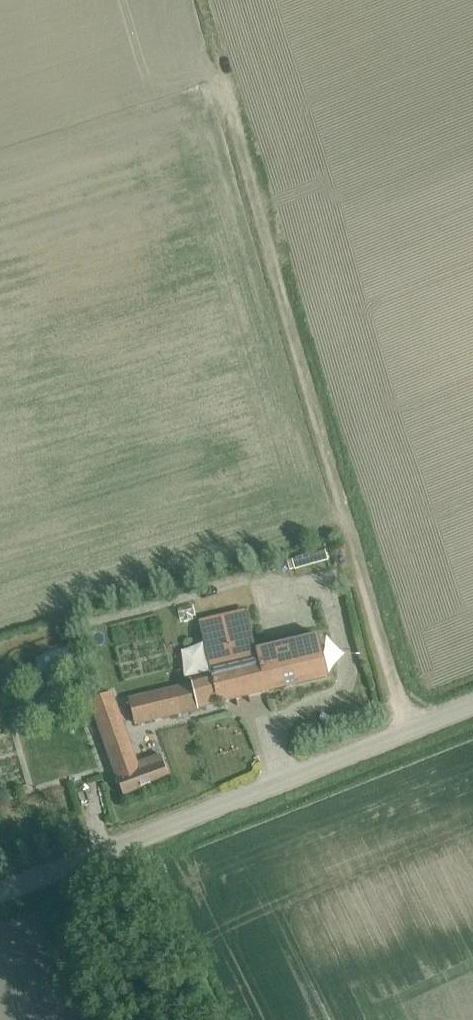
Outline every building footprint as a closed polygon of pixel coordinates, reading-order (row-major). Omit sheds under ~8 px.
[(212,673),(191,678),(192,683),(198,708),(219,703),(329,677),(319,635),(256,650),(246,610),(199,621),(212,673)] [(192,683),(128,697),(135,725),(198,710),(198,708),(192,683)] [(113,693),(88,702),(123,797),(169,780),(160,753),(137,761),(113,693)]
